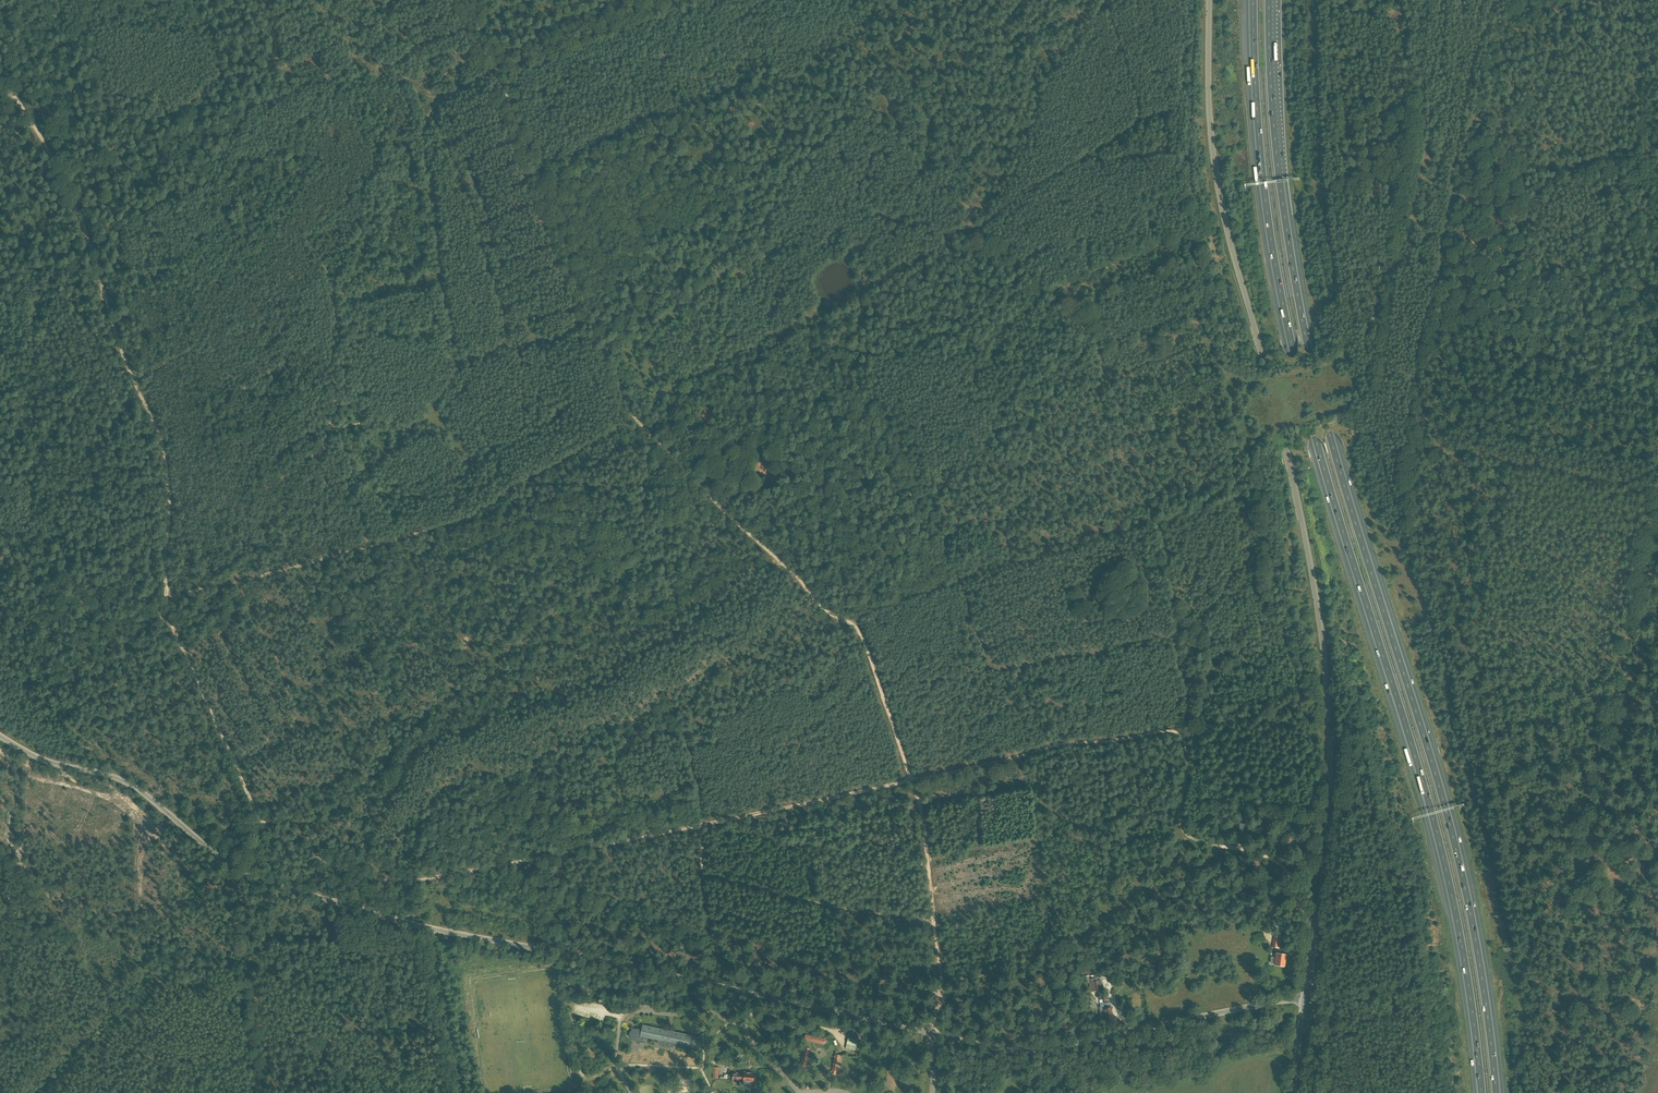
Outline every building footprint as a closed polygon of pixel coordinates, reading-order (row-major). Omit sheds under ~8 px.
[(1310,422),(1313,429),(1319,426),(1316,419),(1310,422)] [(1236,823),(1236,835),(1245,835),(1246,824),(1236,823)] [(1282,937),(1279,937),(1275,936),(1273,947),(1280,948),(1282,937)] [(1287,954),(1277,953),(1275,964),(1285,966),(1287,954)] [(1085,983),(1089,983),(1091,992),(1101,990),(1099,980),(1090,982),(1089,975),(1083,976),(1085,983)] [(1110,1004),(1104,1005),(1099,1006),(1101,1014),(1105,1013),(1106,1016),(1113,1015),(1111,1007),(1110,1004)] [(643,1025),(642,1029),(637,1028),(637,1029),(636,1029),(635,1029),(634,1029),(633,1030),(632,1030),(632,1031),(631,1032),(630,1032),(630,1033),(630,1035),(630,1036),(631,1038),(632,1039),(633,1040),(638,1042),(646,1043),(647,1038),(657,1041),(658,1044),(661,1046),(664,1047),(667,1047),(672,1048),(674,1048),(675,1044),(697,1049),(698,1045),(704,1046),(705,1038),(643,1025)] [(805,1034),(804,1040),(825,1045),(826,1039),(805,1034)] [(861,1040),(851,1038),(848,1037),(847,1044),(850,1044),(860,1047),(861,1040)] [(806,1067),(810,1049),(804,1047),(800,1065),(806,1067)] [(837,1075),(842,1056),(835,1054),(831,1073),(837,1075)] [(754,1083),(755,1072),(744,1071),(744,1074),(739,1073),(739,1072),(733,1072),(732,1080),(738,1080),(738,1079),(743,1080),(742,1082),(754,1083)] [(911,1086),(912,1078),(901,1077),(900,1084),(911,1086)]
